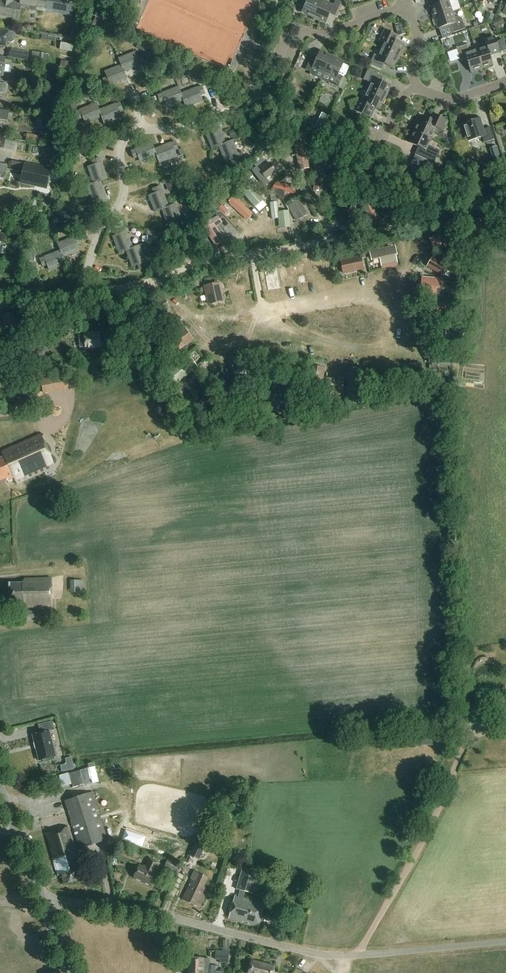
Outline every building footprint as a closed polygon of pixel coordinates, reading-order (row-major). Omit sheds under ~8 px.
[(1,1),(0,1),(0,16),(18,19),(21,5),(12,3),(13,0),(1,0),(1,1)] [(19,4),(72,13),(73,3),(54,0),(20,0),(19,4)] [(307,0),(302,12),(313,17),(321,1),(319,0),(306,0),(307,0)] [(313,17),(325,23),(329,13),(335,16),(341,2),(336,0),(335,0),(333,6),(321,1),(313,17)] [(452,12),(448,1),(450,0),(436,0),(437,4),(429,7),(433,18),(452,12)] [(453,33),(465,29),(461,18),(458,17),(454,18),(452,12),(433,18),(437,29),(450,25),(453,33)] [(492,21),(495,28),(504,25),(501,18),(492,21)] [(402,23),(395,25),(397,32),(403,31),(402,23)] [(6,43),(12,44),(15,42),(16,35),(14,33),(8,32),(0,30),(0,46),(5,47),(6,43)] [(385,43),(381,49),(398,57),(403,45),(394,41),(397,36),(385,31),(380,41),(385,43)] [(484,40),(486,46),(475,50),(481,69),(493,65),(490,56),(499,53),(494,36),(484,40)] [(61,43),(59,50),(72,52),(73,45),(61,43)] [(470,72),(481,69),(475,50),(469,52),(467,45),(456,48),(460,61),(466,59),(470,72)] [(10,49),(9,57),(27,61),(28,53),(10,49)] [(398,57),(381,49),(378,56),(374,55),(370,64),(381,70),(383,65),(392,69),(398,57)] [(123,72),(124,72),(140,66),(140,65),(144,64),(141,56),(137,58),(135,52),(118,59),(121,66),(123,72)] [(324,74),(331,57),(320,52),(315,61),(310,59),(305,70),(310,72),(312,68),(324,74)] [(145,56),(147,61),(155,57),(153,53),(145,56)] [(38,63),(46,65),(48,55),(40,54),(38,63)] [(331,57),(324,74),(335,79),(332,85),(338,88),(343,77),(338,74),(343,63),(331,57)] [(126,79),(124,72),(123,72),(121,66),(104,72),(107,78),(102,80),(105,87),(109,85),(110,86),(126,79)] [(363,80),(371,84),(368,90),(384,98),(390,86),(381,82),(383,77),(368,70),(363,80)] [(183,101),(185,108),(202,101),(200,96),(204,94),(201,86),(197,88),(181,94),(183,101)] [(167,107),(183,101),(181,94),(178,87),(161,94),(157,96),(160,103),(164,102),(167,107)] [(384,98),(368,90),(362,102),(358,100),(354,110),(370,118),(375,108),(379,110),(384,98)] [(101,117),(104,124),(120,118),(118,112),(123,110),(120,103),(115,105),(115,104),(99,111),(101,117)] [(85,124),(101,117),(99,111),(96,104),(79,110),(80,111),(75,113),(78,120),(82,118),(85,124)] [(7,121),(9,112),(0,110),(0,120),(7,121)] [(432,114),(429,120),(421,116),(420,118),(418,117),(414,124),(417,125),(414,132),(430,139),(433,133),(438,135),(440,131),(442,132),(447,122),(432,114)] [(483,130),(479,118),(460,124),(463,133),(464,133),(467,142),(482,137),(484,143),(494,140),(490,127),(483,130)] [(212,149),(219,147),(218,146),(225,144),(218,127),(218,128),(216,123),(209,126),(211,130),(205,133),(212,149)] [(236,129),(229,132),(231,138),(239,135),(236,129)] [(427,145),(430,139),(414,132),(409,143),(420,148),(417,156),(434,164),(440,151),(427,145)] [(305,151),(305,149),(308,149),(306,133),(304,134),(293,136),(294,143),(296,155),(299,170),(308,169),(305,151)] [(27,134),(26,140),(39,143),(40,136),(27,134)] [(218,146),(219,147),(225,163),(231,161),(232,165),(240,162),(238,158),(238,157),(232,141),(225,144),(218,146)] [(157,156),(156,157),(159,163),(176,157),(173,151),(178,149),(175,142),(171,144),(170,143),(154,150),(157,156)] [(140,163),(156,157),(157,156),(154,150),(151,143),(135,150),(131,152),(133,159),(138,157),(140,163)] [(92,149),(83,152),(85,159),(94,156),(92,149)] [(87,167),(93,184),(100,182),(107,180),(101,163),(100,163),(99,158),(91,161),(93,165),(87,167)] [(447,160),(444,169),(450,171),(453,162),(447,160)] [(258,170),(265,179),(276,170),(269,162),(258,170)] [(322,188),(323,162),(315,162),(314,187),(322,188)] [(46,188),(50,170),(24,164),(20,182),(46,188)] [(336,186),(343,175),(334,170),(329,179),(334,182),(333,184),(336,186)] [(249,172),(244,177),(247,181),(253,176),(249,172)] [(100,182),(93,184),(86,186),(92,203),(98,201),(99,206),(107,203),(105,199),(106,199),(100,182)] [(172,182),(166,184),(168,192),(175,189),(172,182)] [(264,201),(249,182),(239,190),(255,209),(264,201)] [(271,191),(283,201),(285,193),(295,194),(296,187),(276,184),(271,191)] [(341,201),(348,190),(341,185),(333,196),(341,201)] [(155,213),(162,210),(161,210),(168,207),(162,191),(161,191),(159,187),(152,189),(154,194),(148,196),(155,213)] [(233,197),(228,203),(247,220),(253,214),(233,197)] [(370,198),(361,201),(370,223),(378,220),(370,198)] [(308,215),(298,199),(287,205),(296,222),(308,215)] [(338,217),(349,224),(360,207),(348,200),(338,217)] [(277,202),(270,203),(271,219),(278,219),(279,229),(291,228),(289,211),(278,212),(277,202)] [(161,210),(162,210),(168,226),(174,224),(175,228),(183,226),(181,221),(175,204),(168,207),(161,210)] [(217,210),(214,213),(216,216),(217,216),(219,219),(224,215),(216,208),(215,209),(217,210)] [(66,212),(58,214),(60,223),(69,220),(66,212)] [(198,212),(191,215),(194,221),(200,218),(198,212)] [(210,219),(201,226),(215,247),(224,241),(215,227),(222,223),(219,219),(217,216),(216,216),(211,219),(210,219)] [(480,220),(469,226),(477,241),(488,235),(480,220)] [(126,251),(132,248),(126,232),(125,232),(124,228),(116,231),(118,235),(112,237),(119,254),(126,251)] [(445,246),(454,242),(450,233),(443,236),(443,235),(440,236),(438,232),(435,233),(436,235),(429,238),(434,247),(443,242),(445,246)] [(57,244),(60,251),(63,257),(79,251),(77,245),(81,244),(78,237),(74,238),(57,244)] [(126,251),(132,268),(138,265),(139,270),(147,267),(145,263),(145,262),(139,246),(132,248),(126,251)] [(395,246),(369,251),(371,262),(379,260),(381,267),(397,263),(396,256),(397,256),(395,246)] [(34,262),(35,250),(27,250),(26,262),(34,262)] [(60,251),(44,257),(44,258),(39,260),(42,267),(47,265),(49,271),(66,264),(63,257),(60,251)] [(359,256),(339,260),(343,275),(364,270),(361,259),(366,258),(364,251),(358,252),(359,256)] [(426,267),(442,276),(448,265),(432,256),(426,267)] [(274,275),(266,275),(267,284),(275,283),(274,275)] [(421,277),(420,293),(442,295),(443,279),(421,277)] [(203,286),(207,305),(225,301),(220,282),(203,286)] [(425,306),(427,316),(432,315),(433,322),(442,320),(441,314),(448,312),(446,303),(425,306)] [(4,328),(9,327),(9,329),(11,330),(12,330),(13,337),(21,336),(20,325),(16,326),(14,315),(2,316),(4,328)] [(126,328),(121,331),(128,339),(141,330),(131,317),(123,322),(126,328)] [(175,353),(193,341),(184,328),(166,340),(175,353)] [(100,348),(99,334),(84,335),(84,337),(80,337),(81,348),(85,347),(85,349),(100,348)] [(452,358),(452,353),(447,353),(431,354),(431,362),(440,361),(448,361),(452,361),(452,358)] [(195,357),(181,370),(177,365),(167,374),(176,384),(200,363),(195,357)] [(312,366),(308,387),(321,390),(325,369),(312,366)] [(421,368),(406,369),(407,380),(422,379),(421,368)] [(388,390),(383,376),(371,380),(375,393),(388,390)] [(214,382),(198,403),(204,408),(220,386),(214,382)] [(84,404),(57,416),(74,454),(53,464),(40,435),(2,452),(4,457),(0,459),(0,481),(6,479),(7,481),(13,478),(14,481),(47,467),(53,481),(108,457),(84,404)] [(52,607),(51,578),(25,579),(21,583),(9,584),(10,605),(23,604),(23,608),(52,607)] [(84,579),(72,579),(71,591),(84,591),(84,579)] [(38,611),(21,612),(21,619),(38,619),(38,611)] [(476,702),(471,712),(487,719),(492,710),(476,702)] [(54,731),(52,722),(38,726),(40,734),(33,736),(40,761),(55,757),(57,756),(54,746),(52,746),(49,732),(54,731)] [(95,791),(67,799),(80,848),(109,840),(95,791)] [(54,818),(50,819),(52,827),(56,826),(58,832),(54,833),(56,840),(75,835),(72,827),(69,828),(62,808),(52,811),(54,818)] [(75,835),(56,840),(61,855),(65,853),(67,860),(77,857),(73,843),(77,842),(75,835)] [(189,856),(199,860),(204,849),(194,845),(189,856)] [(160,863),(150,858),(146,866),(142,867),(139,866),(133,877),(151,886),(158,871),(157,870),(160,863)] [(168,858),(163,868),(174,873),(179,863),(168,858)] [(240,890),(237,898),(234,897),(228,919),(242,923),(243,922),(249,923),(249,925),(259,927),(265,905),(243,899),(245,892),(253,894),(258,873),(242,868),(236,889),(240,890)] [(208,878),(194,872),(190,879),(192,880),(182,900),(200,908),(206,896),(201,894),(208,878)] [(215,951),(215,960),(219,960),(219,963),(228,963),(228,951),(215,951)] [(216,972),(216,966),(210,966),(210,959),(189,959),(189,971),(203,971),(216,972)] [(263,964),(252,961),(248,972),(261,972),(263,964)] [(261,972),(273,972),(275,967),(263,964),(261,972)]
